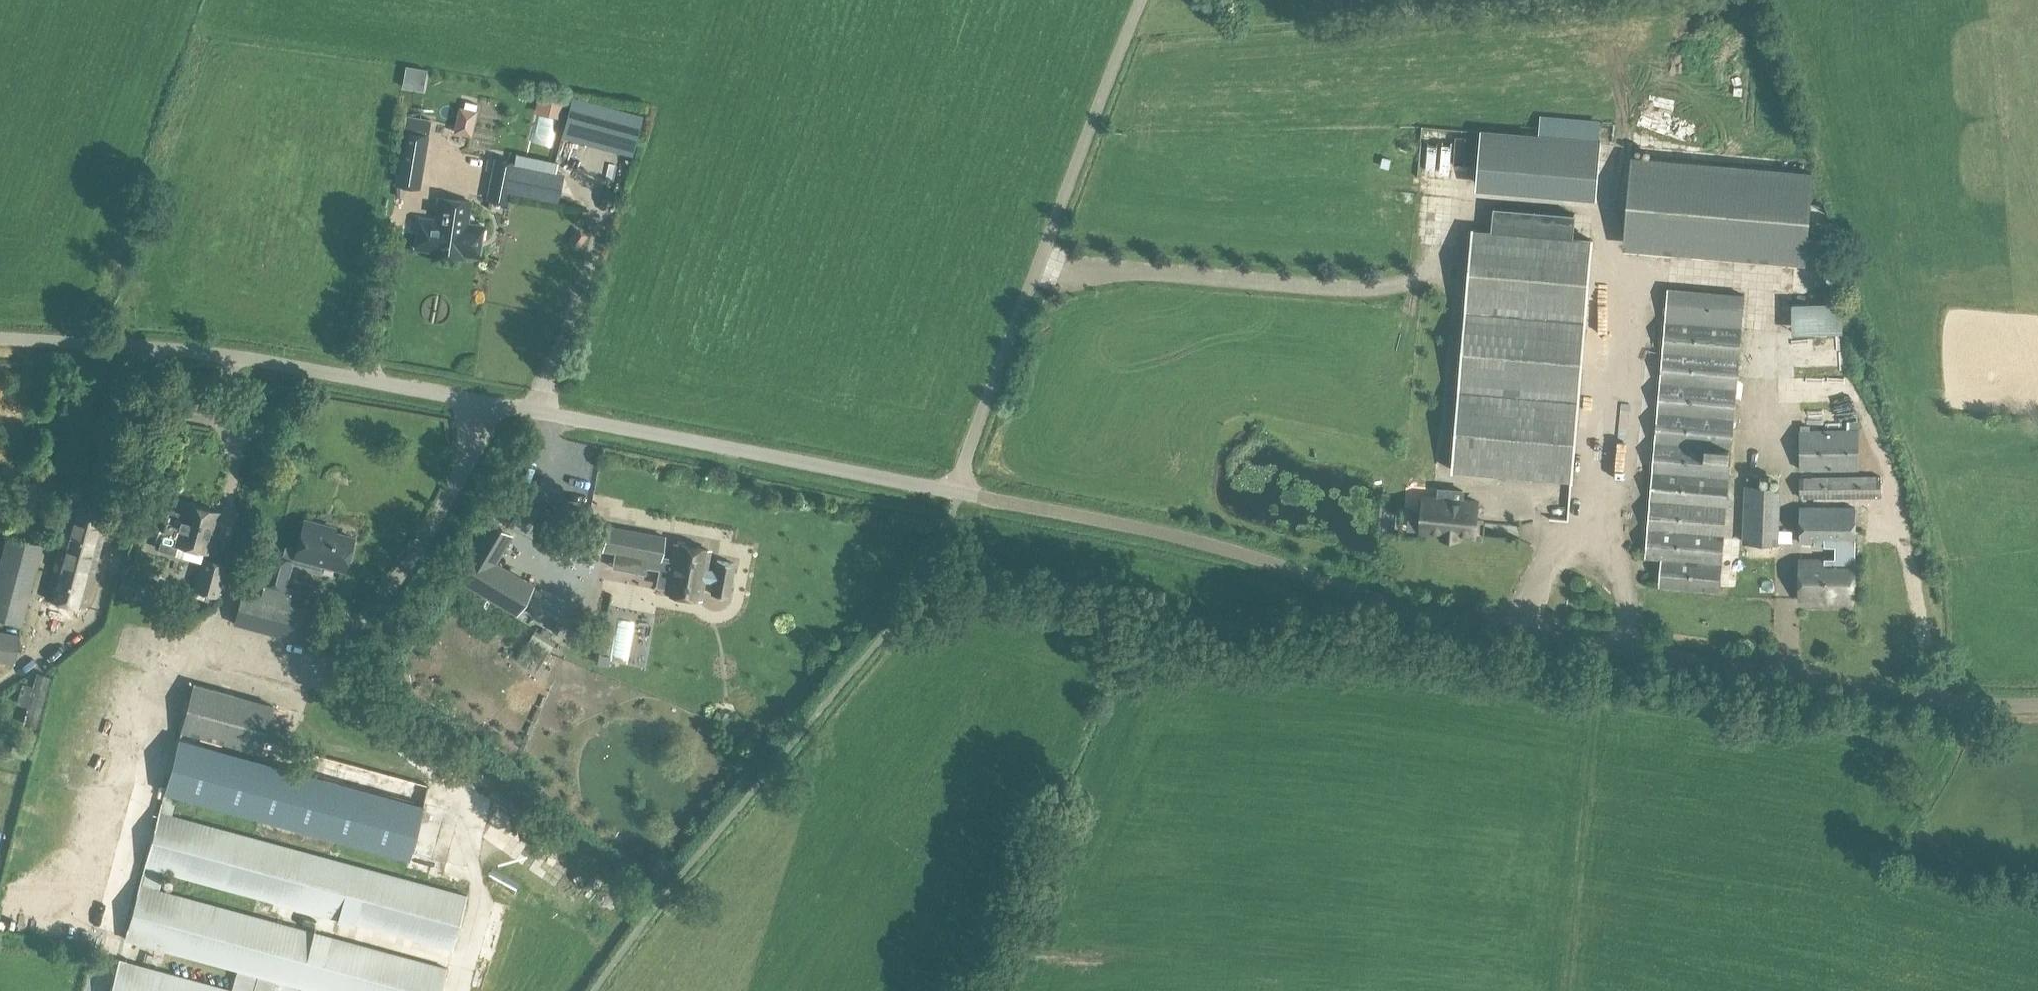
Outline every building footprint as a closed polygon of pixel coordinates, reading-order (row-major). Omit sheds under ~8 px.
[(406,66),(402,87),(413,89),(416,68),(406,66)] [(478,116),(503,117),(503,96),(479,95),(478,116)] [(541,96),(539,106),(558,111),(560,100),(541,96)] [(648,109),(573,96),(569,119),(598,124),(596,132),(636,139),(637,131),(643,132),(648,109)] [(450,128),(469,130),(472,106),(453,104),(450,128)] [(407,114),(404,129),(430,133),(432,118),(407,114)] [(1603,121),(1544,116),(1541,136),(1482,133),(1478,191),(1595,200),(1603,121)] [(404,130),(395,184),(401,186),(419,189),(428,134),(404,130)] [(1798,260),(1806,164),(1619,149),(1611,245),(1798,260)] [(516,162),(494,158),(486,200),(507,204),(509,192),(516,165),(516,162)] [(516,165),(509,192),(557,202),(562,174),(516,165)] [(479,258),(483,226),(467,224),(468,213),(464,212),(465,199),(438,196),(435,209),(434,220),(418,218),(414,250),(431,253),(463,258),(463,256),(479,258)] [(1474,229),(1452,470),(1572,480),(1593,240),(1474,229)] [(1659,349),(1743,351),(1745,289),(1670,286),(1669,323),(1660,323),(1659,349)] [(1811,359),(1844,358),(1843,346),(1810,347),(1811,359)] [(1658,380),(1736,381),(1736,365),(1686,364),(1686,357),(1658,357),(1658,380)] [(1732,412),(1733,396),(1683,394),(1683,388),(1656,387),(1655,409),(1732,412)] [(1654,438),(1696,437),(1696,424),(1654,425),(1654,438)] [(1717,458),(1717,445),(1690,443),(1689,454),(1652,451),(1651,467),(1728,472),(1729,459),(1717,458)] [(1810,465),(1858,464),(1858,444),(1810,445),(1810,465)] [(1727,502),(1728,487),(1648,481),(1647,496),(1658,497),(1657,510),(1648,510),(1647,523),(1724,529),(1725,508),(1679,505),(1679,498),(1727,502)] [(1780,539),(1782,483),(1750,482),(1749,538),(1780,539)] [(1442,537),(1458,538),(1458,534),(1474,536),(1477,502),(1452,499),(1453,489),(1439,488),(1438,498),(1424,497),(1422,511),(1422,514),(1428,515),(1426,532),(1443,533),(1442,537)] [(730,511),(744,510),(743,497),(730,497),(730,511)] [(76,500),(69,527),(64,526),(46,597),(86,607),(104,536),(99,535),(106,508),(76,500)] [(1590,512),(1590,505),(1566,504),(1566,511),(1590,512)] [(178,543),(207,551),(217,513),(186,505),(184,515),(170,511),(160,549),(175,553),(178,543)] [(1800,599),(1853,599),(1854,509),(1803,508),(1803,541),(1827,542),(1827,544),(1837,544),(1837,561),(1800,560),(1800,599)] [(1409,510),(1407,529),(1421,530),(1422,514),(1422,511),(1409,510)] [(271,552),(263,580),(285,586),(292,561),(319,569),(321,562),(343,568),(352,536),(333,530),(334,526),(306,518),(298,548),(285,544),(282,555),(271,552)] [(494,524),(488,521),(454,577),(516,614),(530,591),(492,569),(495,563),(506,545),(488,535),(494,524)] [(648,559),(647,567),(659,569),(656,586),(665,588),(664,593),(702,600),(706,581),(712,583),(710,593),(730,597),(736,563),(717,559),(715,569),(708,568),(712,549),(674,542),(671,561),(662,559),(666,535),(608,524),(603,550),(648,559)] [(547,526),(543,545),(578,553),(579,553),(584,535),(582,534),(547,526)] [(1719,541),(1649,537),(1648,552),(1719,556),(1719,541)] [(204,557),(195,590),(218,597),(227,563),(204,557)] [(1719,586),(1720,565),(1691,565),(1691,568),(1658,567),(1658,584),(1719,586)] [(122,578),(119,589),(133,593),(136,581),(122,578)] [(137,584),(133,599),(142,601),(146,587),(137,584)] [(322,611),(261,595),(244,591),(235,625),(312,646),(322,611)] [(536,629),(529,640),(550,652),(556,642),(536,629)] [(15,664),(20,634),(0,631),(0,661),(15,664)] [(599,653),(597,664),(609,667),(611,656),(599,653)] [(50,678),(37,675),(34,687),(23,685),(18,703),(29,705),(25,724),(37,727),(50,678)] [(243,697),(195,684),(180,738),(228,751),(243,697)] [(180,739),(179,739),(165,793),(409,859),(423,804),(259,759),(228,751),(180,738),(180,739)] [(430,783),(265,738),(259,759),(423,804),(425,805),(430,783)] [(177,798),(164,795),(144,868),(163,873),(258,898),(338,920),(452,951),(467,895),(172,815),(177,798)] [(144,868),(125,940),(147,946),(237,971),(239,971),(312,990),(441,990),(447,967),(333,936),(331,936),(253,915),(159,889),(163,873),(144,868)] [(232,990),(120,960),(112,990),(235,990),(233,990),(232,990)]
